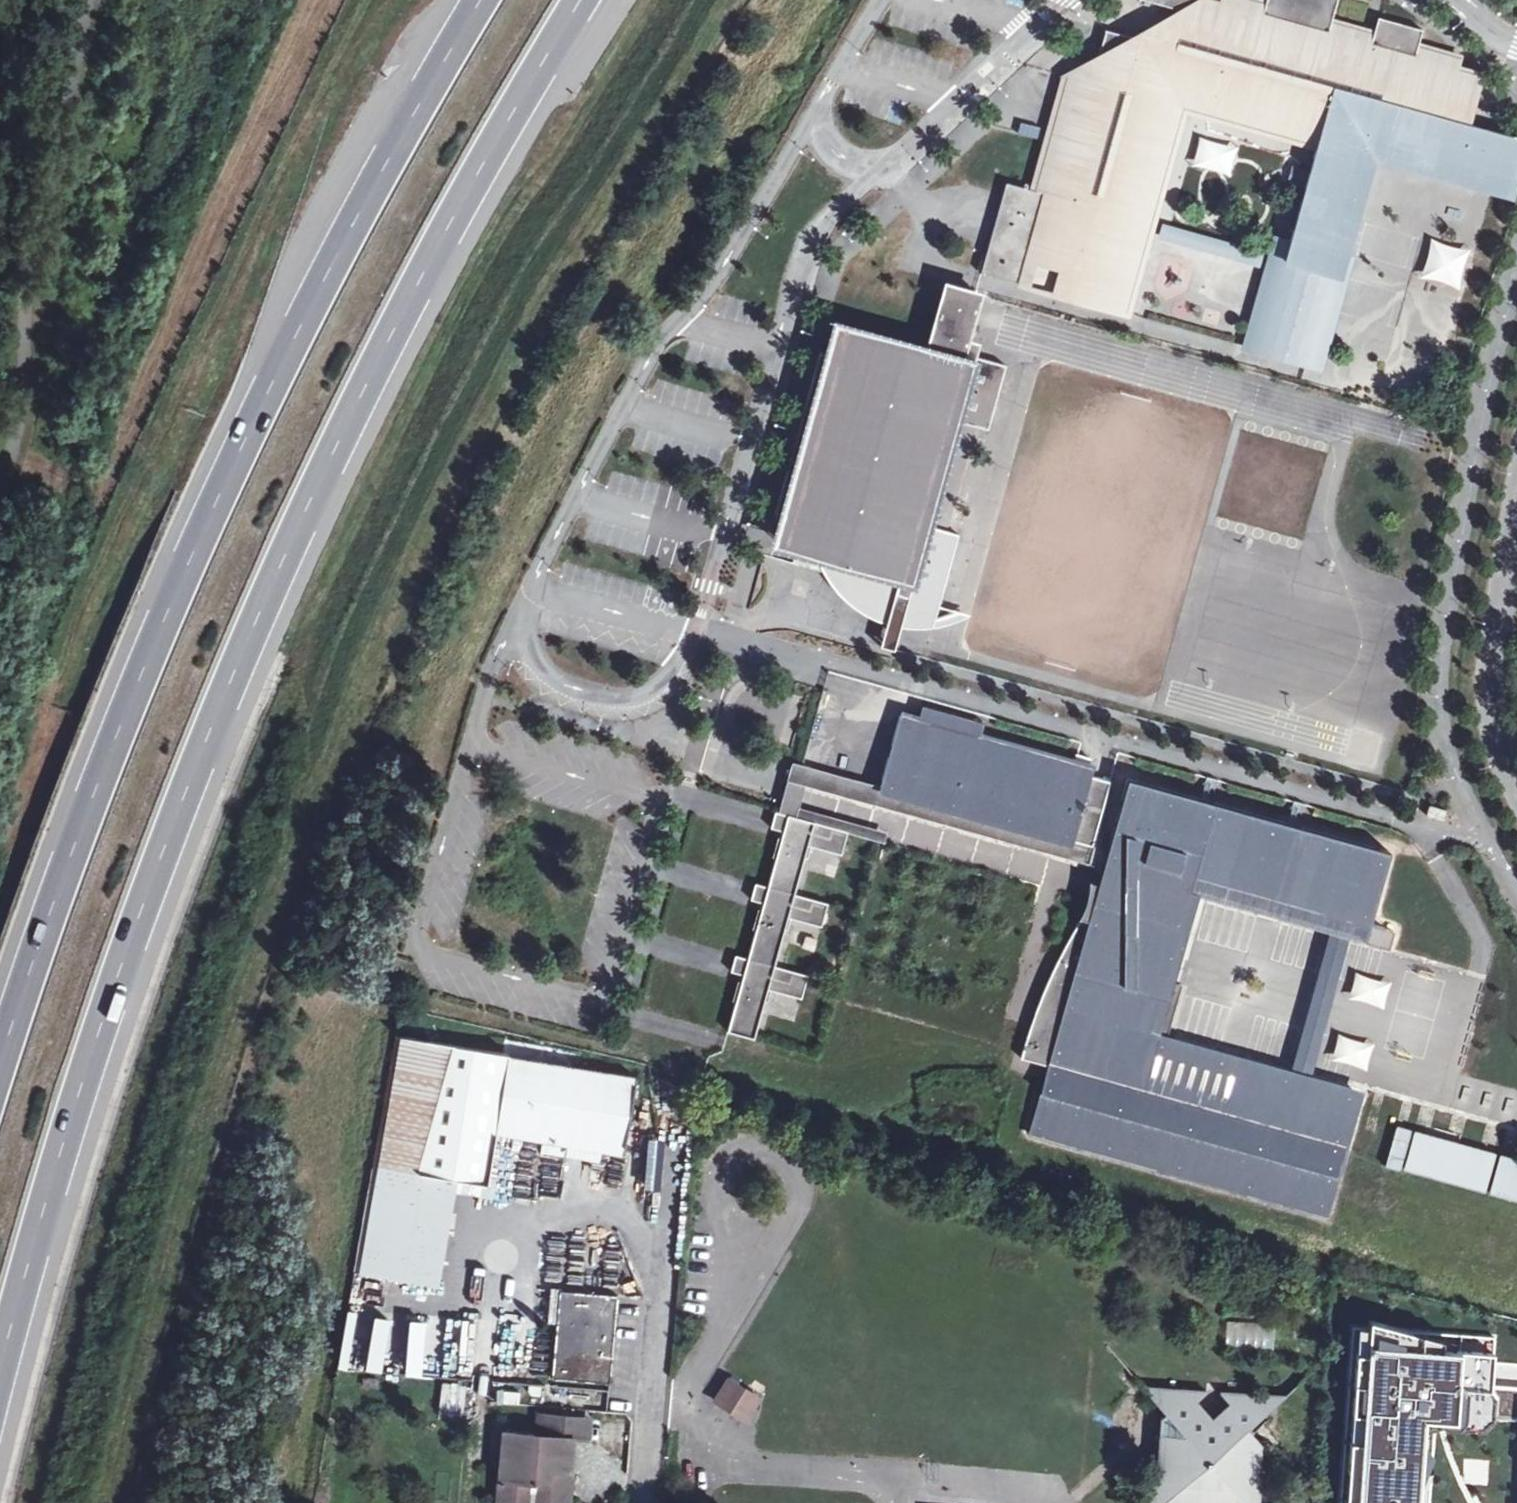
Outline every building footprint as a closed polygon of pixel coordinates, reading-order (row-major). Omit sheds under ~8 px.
[(1007,182),(993,233),(1000,235),(997,244),(990,242),(982,273),(1025,285),(1034,255),(1067,265),(1060,287),(1082,294),(1090,270),(1078,267),(1098,195),(1155,211),(1184,107),(1189,90),(1220,99),(1215,116),(1318,144),(1286,260),(1333,273),(1340,253),(1346,254),(1356,220),(1349,218),(1355,196),(1361,198),(1372,162),(1365,160),(1369,147),(1371,137),(1393,143),(1390,153),(1421,161),(1419,168),(1455,178),(1457,171),(1478,177),(1476,184),(1511,194),(1516,174),(1516,144),(1509,141),(1510,135),(1468,123),(1481,74),(1459,68),(1462,57),(1419,45),(1424,29),(1379,16),(1375,33),(1374,37),(1362,33),(1363,30),(1332,21),(1338,0),(1267,0),(1266,3),(1256,0),(1149,0),(1186,10),(1177,42),(1142,32),(1140,39),(1107,29),(1099,56),(1097,65),(1104,66),(1099,83),(1077,77),(1045,192),(1030,188),(1007,182)] [(1186,10),(1142,32),(1177,42),(1186,10)] [(1099,56),(1067,74),(1077,77),(1099,83),(1104,66),(1097,65),(1099,56)] [(1067,74),(1062,73),(1030,188),(1045,192),(1077,77),(1067,74)] [(1189,90),(1184,107),(1215,116),(1220,99),(1189,90)] [(1510,135),(1509,141),(1516,144),(1516,137),(1510,135)] [(1393,143),(1371,137),(1369,147),(1390,153),(1393,143)] [(1155,211),(1098,195),(1078,267),(1090,270),(1082,294),(1080,300),(1127,313),(1155,211)] [(1162,225),(1159,237),(1235,257),(1238,244),(1162,225)] [(993,233),(990,242),(997,244),(1000,235),(993,233)] [(827,574),(855,582),(851,593),(855,598),(858,600),(861,603),(862,604),(866,607),(870,608),(873,610),(876,611),(884,615),(893,618),(894,614),(902,615),(900,620),(906,621),(911,622),(916,622),(920,622),(926,622),(930,621),(937,620),(940,606),(945,590),(960,535),(929,526),(958,421),(989,430),(1007,366),(976,357),(979,347),(967,343),(980,294),(947,284),(928,352),(845,329),(837,357),(829,355),(821,353),(806,407),(816,410),(801,462),(791,459),(776,513),(785,516),(793,518),(785,545),(799,549),(832,558),(827,574)] [(845,329),(838,327),(829,355),(837,357),(845,329)] [(806,407),(791,459),(801,462),(816,410),(806,407)] [(785,516),(778,543),(785,545),(793,518),(785,516)] [(832,558),(799,549),(794,565),(827,574),(832,558)] [(924,705),(920,720),(930,722),(934,708),(924,705)] [(920,720),(902,715),(882,786),(1094,847),(1112,782),(1093,777),(1095,770),(982,737),(986,722),(934,708),(930,722),(920,720)] [(794,760),(789,779),(877,804),(1089,864),(1105,869),(1110,851),(1094,847),(882,786),(794,760)] [(1200,805),(1201,799),(1130,778),(1110,851),(1116,853),(1109,879),(1097,895),(1091,905),(1084,914),(1077,927),(1062,953),(1059,960),(1043,994),(1032,1024),(1021,1058),(1049,1066),(1030,1133),(1106,1155),(1247,1195),(1250,1187),(1282,1196),(1280,1204),(1326,1217),(1360,1097),(1307,1082),(1303,1095),(1238,1077),(1226,1115),(1207,1109),(1212,1089),(1157,1074),(1140,1069),(1145,1050),(1150,1032),(1167,1037),(1182,985),(1165,981),(1192,890),(1196,874),(1268,895),(1272,880),(1287,884),(1283,899),(1355,919),(1359,904),(1375,908),(1389,860),(1373,855),(1375,848),(1304,828),(1302,835),(1286,831),(1288,823),(1216,803),(1214,809),(1200,805)] [(1216,803),(1201,799),(1200,805),(1214,809),(1216,803)] [(801,805),(798,816),(850,830),(886,840),(889,830),(801,805)] [(1449,811),(1431,806),(1428,816),(1446,821),(1449,811)] [(777,810),(776,815),(848,836),(850,830),(798,816),(790,813),(777,810)] [(848,836),(776,815),(773,826),(785,830),(784,837),(780,836),(775,855),(778,856),(770,885),(757,882),(753,898),(765,902),(763,908),(760,907),(754,927),(758,928),(751,952),(777,960),(786,927),(789,928),(792,916),(823,925),(832,902),(798,893),(807,856),(810,856),(812,845),(844,852),(848,836)] [(1304,828),(1288,823),(1286,831),(1302,835),(1304,828)] [(1389,860),(1392,852),(1375,848),(1373,855),(1389,860)] [(1116,853),(1110,851),(1105,869),(1097,895),(1109,879),(1116,853)] [(1367,939),(1370,924),(1355,919),(1283,899),(1268,895),(1196,874),(1192,890),(1331,929),(1350,934),(1367,939)] [(1287,884),(1272,880),(1268,895),(1283,899),(1287,884)] [(1375,908),(1359,904),(1355,919),(1370,924),(1375,908)] [(1384,929),(1370,924),(1367,939),(1366,942),(1380,946),(1384,929)] [(1350,934),(1331,929),(1291,1071),(1310,1076),(1350,934)] [(1394,932),(1384,929),(1380,946),(1389,949),(1394,932)] [(750,957),(737,953),(733,970),(745,973),(743,980),(737,1000),(729,1030),(755,1037),(766,999),(768,999),(772,988),(803,997),(810,974),(776,964),(777,960),(751,952),(750,957)] [(1385,1006),(1389,979),(1353,973),(1349,1000),(1385,1006)] [(734,999),(737,1000),(743,980),(740,979),(734,999)] [(375,1154),(409,1161),(452,1034),(398,1023),(375,1154)] [(1332,1059),(1366,1067),(1373,1042),(1338,1033),(1332,1059)] [(409,1161),(458,1170),(483,1174),(492,1122),(619,1145),(632,1068),(452,1034),(409,1161)] [(1238,1077),(1145,1050),(1140,1069),(1157,1074),(1212,1089),(1207,1109),(1226,1115),(1238,1077)] [(1398,1126),(1387,1168),(1516,1204),(1516,1160),(1398,1126)] [(409,1161),(375,1154),(355,1262),(439,1277),(458,1170),(409,1161)] [(459,1184),(457,1194),(481,1198),(483,1188),(459,1184)] [(1282,1196),(1250,1187),(1247,1195),(1280,1204),(1282,1196)] [(618,1287),(561,1281),(553,1369),(609,1374),(618,1287)] [(1352,1282),(1338,1282),(1338,1299),(1351,1299),(1352,1282)] [(371,1321),(371,1373),(385,1373),(385,1320),(371,1321)] [(1274,1353),(1274,1322),(1225,1323),(1226,1354),(1274,1353)] [(761,1389),(730,1370),(716,1392),(747,1411),(761,1389)] [(1208,1375),(1146,1370),(1171,1398),(1181,1387),(1203,1389),(1208,1375)] [(1235,1391),(1273,1399),(1285,1381),(1228,1376),(1235,1391)] [(438,1415),(463,1417),(466,1385),(441,1383),(438,1415)] [(1261,1473),(1264,1439),(1257,1423),(1273,1399),(1235,1391),(1214,1404),(1203,1389),(1181,1387),(1171,1398),(1165,1404),(1160,1450),(1154,1460),(1152,1493),(1157,1502),(1160,1502),(1180,1478),(1198,1480),(1198,1496),(1247,1499),(1249,1472),(1261,1473)] [(588,1413),(538,1408),(536,1429),(570,1432),(585,1434),(588,1413)] [(1394,1420),(1390,1477),(1381,1477),(1380,1502),(1489,1502),(1490,1494),(1461,1491),(1460,1500),(1440,1496),(1445,1425),(1394,1420)] [(502,1425),(496,1502),(562,1502),(570,1432),(536,1429),(502,1425)] [(1261,1473),(1249,1472),(1247,1499),(1198,1496),(1198,1480),(1180,1478),(1160,1502),(1259,1502),(1261,1473)]
